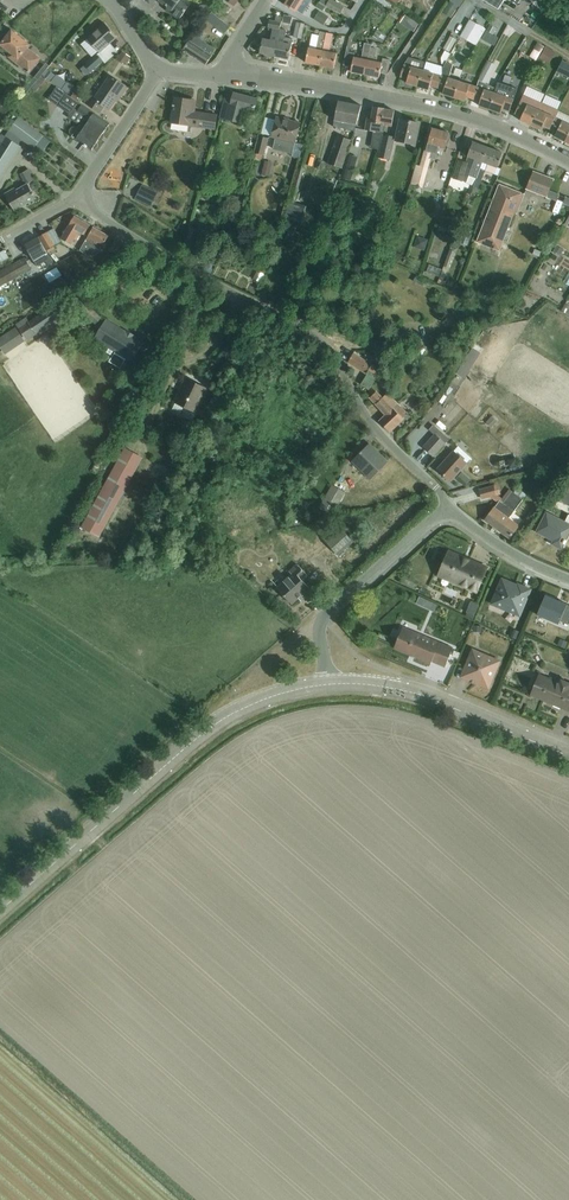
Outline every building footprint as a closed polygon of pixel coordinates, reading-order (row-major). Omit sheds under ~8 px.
[(168,7),(166,9),(179,19),(194,0),(158,0),(168,7)] [(285,5),(296,12),(297,11),(303,15),(312,0),(288,0),(285,5)] [(325,7),(340,14),(344,6),(332,0),(329,0),(328,1),(326,0),(321,0),(317,7),(323,11),(325,7)] [(499,10),(505,0),(483,0),(499,10)] [(450,1),(442,13),(451,19),(458,7),(450,1)] [(207,19),(226,33),(231,27),(212,12),(207,19)] [(260,53),(274,56),(280,30),(282,17),(276,16),(275,22),(270,21),(269,27),(273,28),(270,40),(263,39),(258,38),(257,45),(262,46),(260,53)] [(411,30),(417,20),(410,16),(404,25),(411,30)] [(297,22),(293,37),(301,39),(305,24),(297,22)] [(87,39),(81,44),(92,57),(98,52),(100,53),(111,43),(117,37),(105,23),(87,39)] [(466,31),(462,38),(476,46),(486,29),(475,23),(469,33),(466,31)] [(372,37),(382,44),(387,36),(377,29),(372,37)] [(280,30),(274,56),(288,59),(291,45),(284,43),(286,31),(280,30)] [(29,45),(12,31),(0,45),(11,54),(9,57),(20,66),(25,59),(34,66),(40,59),(27,48),(29,45)] [(305,63),(320,66),(326,33),(320,32),(319,36),(311,34),(308,48),(302,47),(300,58),(306,59),(305,63)] [(326,33),(320,66),(334,69),(337,54),(329,53),(333,34),(326,33)] [(189,40),(182,49),(207,65),(213,55),(212,55),(215,49),(194,35),(191,40),(189,40)] [(443,49),(450,53),(457,40),(450,36),(443,49)] [(538,39),(531,55),(539,59),(546,43),(538,39)] [(450,60),(458,63),(465,44),(457,41),(450,60)] [(351,72),(365,75),(370,48),(371,45),(364,43),(361,59),(354,58),(355,53),(346,51),(343,66),(352,67),(351,72)] [(370,48),(365,75),(379,78),(380,73),(388,74),(390,60),(383,59),(382,63),(374,62),(377,50),(370,48)] [(122,51),(117,59),(125,65),(131,57),(122,51)] [(543,53),(537,63),(544,67),(549,57),(543,53)] [(98,55),(85,65),(81,69),(87,75),(103,61),(98,55)] [(406,83),(417,87),(422,71),(425,62),(409,57),(404,65),(400,77),(407,79),(406,83)] [(422,71),(417,87),(429,90),(430,86),(437,88),(440,76),(441,77),(444,66),(425,61),(425,62),(422,71)] [(557,72),(568,78),(568,64),(562,61),(557,72)] [(489,62),(478,80),(485,83),(495,65),(489,62)] [(46,63),(40,71),(43,74),(49,66),(46,63)] [(443,95),(454,98),(459,82),(448,79),(451,68),(444,65),(444,66),(441,77),(440,76),(437,88),(444,90),(443,95)] [(120,97),(127,87),(110,76),(95,99),(91,96),(86,103),(99,112),(104,106),(109,109),(118,95),(120,97)] [(466,97),(473,99),(477,88),(459,82),(454,98),(465,101),(466,97)] [(495,93),(490,110),(501,113),(502,109),(510,112),(514,99),(517,89),(498,82),(496,89),(495,93)] [(477,88),(473,99),(480,102),(479,106),(490,110),(495,93),(496,89),(491,87),(490,92),(477,88)] [(87,146),(92,150),(93,148),(94,148),(97,148),(98,146),(97,144),(96,143),(98,141),(98,140),(103,133),(104,131),(105,132),(108,132),(109,130),(109,127),(108,126),(109,124),(57,89),(49,101),(70,115),(74,110),(85,117),(72,136),(85,145),(85,146),(87,147),(87,146)] [(221,118),(239,122),(243,108),(255,111),(257,99),(234,93),(234,95),(227,93),(221,118)] [(560,107),(563,99),(548,93),(544,101),(560,107)] [(520,120),(530,125),(541,103),(523,95),(515,113),(522,117),(520,120)] [(171,123),(215,129),(217,115),(191,111),(193,100),(175,97),(171,123)] [(338,101),(335,120),(345,122),(344,129),(350,130),(351,124),(356,125),(361,106),(338,101)] [(543,126),(550,129),(555,117),(558,111),(558,110),(541,103),(530,125),(541,130),(543,126)] [(367,118),(365,130),(373,132),(370,148),(380,149),(383,133),(384,133),(386,125),(392,127),(392,124),(394,111),(383,110),(383,109),(374,108),(372,119),(367,118)] [(565,141),(568,133),(568,116),(558,111),(555,117),(550,129),(557,132),(555,136),(565,141)] [(295,143),(300,123),(276,117),(271,137),(276,138),(273,149),(291,154),(294,142),(295,143)] [(20,147),(18,146),(22,140),(33,148),(42,136),(18,118),(9,130),(11,131),(6,138),(0,146),(0,178),(20,147)] [(396,140),(415,145),(420,124),(401,120),(396,140)] [(427,143),(420,167),(416,165),(411,185),(423,188),(428,169),(431,158),(436,159),(439,148),(445,149),(449,133),(432,129),(428,144),(427,143)] [(328,164),(322,187),(335,190),(340,168),(342,168),(346,154),(351,140),(337,135),(328,164)] [(255,153),(263,155),(267,138),(259,136),(255,153)] [(380,157),(390,160),(394,138),(384,136),(380,157)] [(301,156),(305,144),(298,141),(293,153),(301,156)] [(475,160),(466,183),(474,186),(477,178),(476,178),(488,147),(473,142),(468,157),(475,160)] [(488,147),(476,178),(477,178),(474,186),(473,187),(478,189),(485,171),(495,174),(502,153),(488,147)] [(304,149),(284,220),(302,225),(307,206),(295,202),(309,151),(304,149)] [(348,155),(341,179),(351,182),(358,158),(348,155)] [(272,163),(265,161),(262,175),(269,177),(272,163)] [(453,179),(462,181),(468,163),(459,161),(453,179)] [(547,196),(557,200),(559,194),(549,189),(553,179),(534,171),(527,188),(547,196)] [(36,199),(27,184),(16,191),(15,188),(6,194),(15,210),(36,199)] [(517,213),(524,194),(499,184),(477,241),(500,250),(514,212),(517,213)] [(136,199),(151,206),(155,198),(140,190),(136,199)] [(62,239),(72,244),(79,231),(85,235),(90,225),(75,216),(62,239)] [(198,243),(202,227),(192,225),(188,241),(198,243)] [(103,246),(109,236),(94,227),(80,251),(90,257),(96,248),(100,250),(103,245),(103,246)] [(285,227),(283,235),(295,238),(297,230),(285,227)] [(431,250),(445,255),(453,234),(440,228),(431,250)] [(41,236),(46,246),(49,250),(55,246),(47,233),(41,236)] [(462,233),(458,244),(467,248),(472,237),(462,233)] [(417,236),(414,247),(424,250),(428,240),(417,236)] [(38,260),(41,266),(52,260),(49,255),(47,255),(39,239),(25,246),(34,262),(38,260)] [(110,249),(116,253),(121,243),(115,240),(110,249)] [(557,245),(553,251),(560,255),(564,249),(557,245)] [(31,270),(25,259),(0,272),(0,286),(31,270)] [(427,271),(439,277),(444,266),(432,260),(427,271)] [(11,291),(14,296),(29,288),(26,282),(11,291)] [(18,327),(25,338),(27,341),(57,321),(49,309),(29,322),(26,317),(15,324),(18,327)] [(95,339),(132,361),(143,343),(106,321),(95,339)] [(0,338),(0,347),(5,354),(25,341),(16,327),(0,338)] [(402,359),(405,362),(412,365),(422,348),(416,344),(410,353),(407,351),(402,359)] [(457,373),(463,377),(479,353),(473,348),(457,373)] [(348,362),(366,374),(372,365),(353,353),(348,362)] [(369,376),(377,380),(387,360),(379,356),(369,376)] [(175,403),(176,403),(195,412),(206,388),(189,380),(183,392),(181,391),(175,403)] [(438,404),(449,409),(456,393),(446,388),(438,404)] [(370,397),(376,403),(385,415),(379,421),(390,432),(407,415),(397,404),(386,393),(381,396),(377,391),(370,397)] [(491,418),(487,423),(492,427),(496,422),(491,418)] [(439,429),(424,447),(434,456),(445,444),(449,439),(439,429)] [(353,461),(370,478),(386,462),(381,456),(379,457),(368,446),(353,461)] [(124,449),(81,527),(100,537),(142,459),(124,449)] [(453,452),(437,469),(451,481),(466,464),(453,452)] [(518,467),(516,459),(508,460),(510,469),(518,467)] [(462,472),(458,476),(467,484),(470,480),(462,472)] [(332,485),(316,511),(324,516),(326,514),(331,517),(345,493),(332,485)] [(496,495),(490,497),(498,503),(500,500),(503,502),(510,493),(512,491),(509,489),(502,499),(498,496),(501,495),(498,485),(494,486),(496,495)] [(496,495),(494,486),(480,490),(483,499),(490,497),(496,495)] [(566,487),(559,501),(568,506),(568,489),(566,487)] [(510,518),(527,495),(518,488),(514,493),(512,491),(510,493),(503,502),(500,500),(498,503),(485,521),(509,539),(519,525),(510,518)] [(314,508),(301,502),(297,509),(310,515),(314,508)] [(561,549),(568,534),(568,515),(565,522),(547,512),(537,532),(553,541),(552,544),(561,549)] [(323,526),(317,532),(338,555),(353,542),(336,522),(327,530),(323,526)] [(448,551),(438,575),(470,589),(477,592),(487,568),(480,565),(448,551)] [(292,575),(278,588),(292,604),(301,596),(304,598),(312,591),(303,581),(309,576),(297,564),(289,572),(292,575)] [(504,581),(494,606),(518,617),(529,590),(519,586),(517,588),(515,587),(515,586),(504,581)] [(448,585),(446,593),(457,596),(459,588),(448,585)] [(438,608),(441,601),(422,595),(419,602),(438,608)] [(537,615),(559,624),(560,621),(568,625),(568,624),(568,606),(545,595),(537,615)] [(470,602),(466,612),(467,613),(466,616),(473,619),(478,605),(478,603),(472,601),(471,603),(470,602)] [(403,628),(394,648),(395,649),(395,647),(405,651),(408,653),(407,654),(431,664),(432,662),(445,667),(453,649),(403,628)] [(512,628),(509,636),(517,640),(521,632),(512,628)] [(456,647),(452,656),(459,659),(462,650),(456,647)] [(474,649),(462,677),(488,688),(499,660),(474,649)] [(530,695),(531,696),(531,695),(568,711),(568,682),(561,678),(559,682),(540,674),(530,695)]
